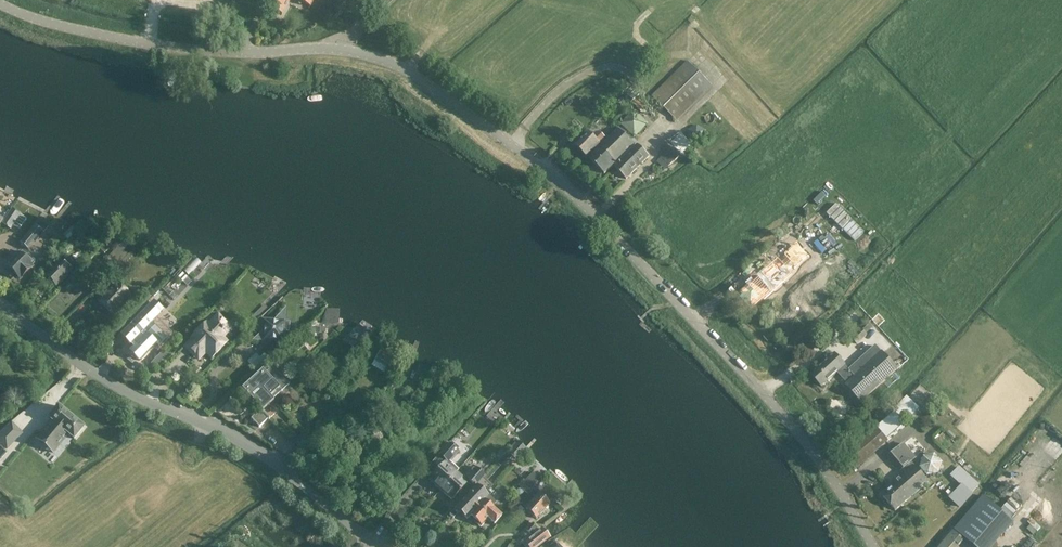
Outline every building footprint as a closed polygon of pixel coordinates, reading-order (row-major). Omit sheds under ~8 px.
[(266,5),(281,13),(289,0),(269,0),(266,5)] [(245,1),(235,22),(242,25),(252,5),(245,1)] [(710,86),(687,62),(653,96),(676,119),(710,86)] [(630,103),(638,94),(631,87),(628,90),(627,89),(621,94),(630,103)] [(626,178),(648,156),(637,145),(620,162),(617,159),(633,144),(618,129),(589,157),(604,172),(612,164),(626,178)] [(599,133),(593,139),(588,134),(577,146),(586,155),(598,143),(603,138),(599,133)] [(668,167),(682,156),(669,141),(661,148),(666,153),(660,158),(668,167)] [(837,204),(828,213),(855,242),(864,233),(837,204)] [(15,218),(10,214),(4,223),(9,227),(15,218)] [(39,219),(20,242),(28,249),(48,226),(39,219)] [(127,256),(117,247),(107,259),(116,268),(127,256)] [(33,265),(20,252),(4,268),(11,275),(14,272),(20,278),(33,265)] [(136,257),(131,253),(123,262),(128,267),(136,257)] [(790,274),(776,259),(738,295),(751,309),(790,274)] [(49,271),(50,273),(48,275),(56,284),(68,271),(60,263),(56,267),(55,266),(54,268),(53,267),(49,271)] [(827,267),(815,277),(833,298),(842,290),(829,276),(832,273),(827,267)] [(129,295),(118,285),(101,302),(112,312),(129,295)] [(798,298),(814,316),(828,303),(812,285),(798,298)] [(147,352),(155,344),(158,347),(167,337),(152,322),(156,318),(152,314),(158,307),(153,302),(141,314),(141,313),(139,315),(139,316),(133,322),(133,323),(121,335),(130,344),(134,340),(138,343),(130,351),(139,360),(147,351),(147,352)] [(252,340),(284,342),(284,332),(289,332),(289,321),(284,321),(286,307),(273,320),(263,320),(263,331),(252,340)] [(188,349),(197,358),(204,351),(208,354),(207,354),(214,361),(229,346),(221,337),(230,328),(221,319),(211,328),(208,325),(193,341),(194,342),(188,349)] [(261,330),(256,324),(251,329),(255,334),(261,330)] [(865,335),(860,330),(851,338),(857,344),(865,335)] [(860,401),(896,369),(875,345),(848,369),(834,354),(811,375),(821,386),(836,372),(846,384),(846,385),(860,401)] [(393,362),(379,353),(374,363),(387,371),(393,362)] [(263,361),(267,366),(272,361),(267,357),(263,361)] [(254,421),(258,426),(262,430),(273,420),(268,415),(279,405),(277,401),(285,394),(265,372),(245,391),(248,395),(245,397),(261,414),(254,421)] [(84,427),(58,406),(49,418),(52,420),(36,438),(44,445),(43,446),(46,448),(47,447),(53,453),(68,434),(74,439),(84,427)] [(0,434),(0,442),(7,449),(15,441),(4,430),(0,434)] [(881,447),(870,434),(843,457),(854,470),(881,447)] [(508,452),(517,460),(527,449),(518,442),(508,452)] [(880,494),(895,511),(929,481),(914,465),(919,461),(902,443),(888,457),(903,475),(880,494)] [(430,479),(441,489),(456,473),(450,468),(453,465),(450,462),(460,452),(452,444),(440,456),(446,462),(445,463),(430,479)] [(507,454),(498,463),(503,467),(511,457),(507,454)] [(921,458),(918,468),(925,476),(936,474),(939,464),(932,456),(921,458)] [(474,467),(463,479),(467,483),(469,481),(475,487),(483,479),(484,477),(474,467)] [(978,487),(959,467),(951,475),(963,487),(951,499),(959,507),(972,494),(971,493),(978,487)] [(488,481),(494,474),(491,471),(485,478),(488,481)] [(463,479),(456,473),(441,489),(452,500),(467,483),(463,479)] [(526,493),(538,479),(532,474),(525,482),(523,480),(518,486),(526,493)] [(483,479),(475,487),(456,508),(466,518),(470,514),(482,525),(488,518),(494,524),(501,516),(491,507),(495,502),(485,493),(492,486),(483,479)] [(528,507),(538,495),(534,492),(524,503),(528,507)] [(538,495),(528,507),(525,509),(536,519),(548,505),(538,495)] [(995,505),(983,495),(954,529),(966,539),(995,505)] [(966,539),(975,546),(989,546),(1012,520),(995,505),(966,539)] [(527,529),(531,533),(537,527),(532,523),(527,529)] [(525,544),(527,546),(537,546),(549,537),(543,529),(525,544)] [(964,541),(954,531),(939,546),(959,546),(964,541)]
